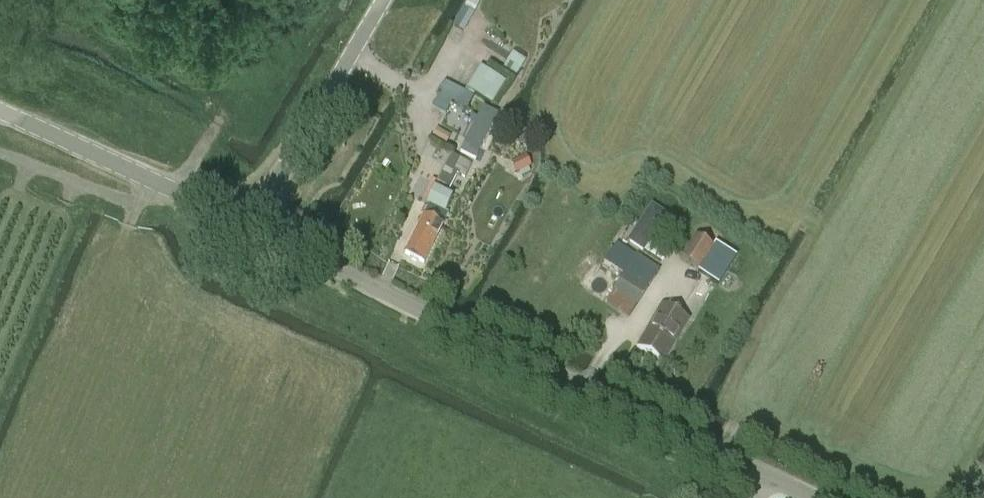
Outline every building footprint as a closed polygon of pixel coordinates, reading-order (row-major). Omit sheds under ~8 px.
[(473,14),(479,4),(472,0),(469,0),(464,9),(463,8),(452,26),(463,32),(474,14),(473,14)] [(512,54),(502,70),(515,78),(525,61),(512,54)] [(466,89),(491,105),(505,82),(480,66),(466,89)] [(451,105),(465,113),(472,100),(446,85),(437,98),(438,98),(433,107),(446,114),(451,105)] [(475,161),(497,116),(482,108),(477,119),(474,125),(460,153),(475,161)] [(435,130),(431,139),(444,146),(449,137),(435,130)] [(429,205),(420,224),(405,254),(424,263),(449,213),(445,211),(452,198),(446,195),(456,174),(465,178),(471,165),(451,155),(427,203),(429,205)] [(526,155),(512,162),(517,173),(532,166),(526,155)] [(654,236),(667,216),(652,206),(628,242),(644,252),(644,251),(662,263),(672,247),(654,236)] [(719,284),(736,256),(716,243),(713,247),(696,237),(681,260),(719,284)] [(624,278),(607,304),(629,318),(659,272),(617,245),(604,265),(624,278)] [(663,364),(689,320),(662,304),(636,348),(663,364)]
